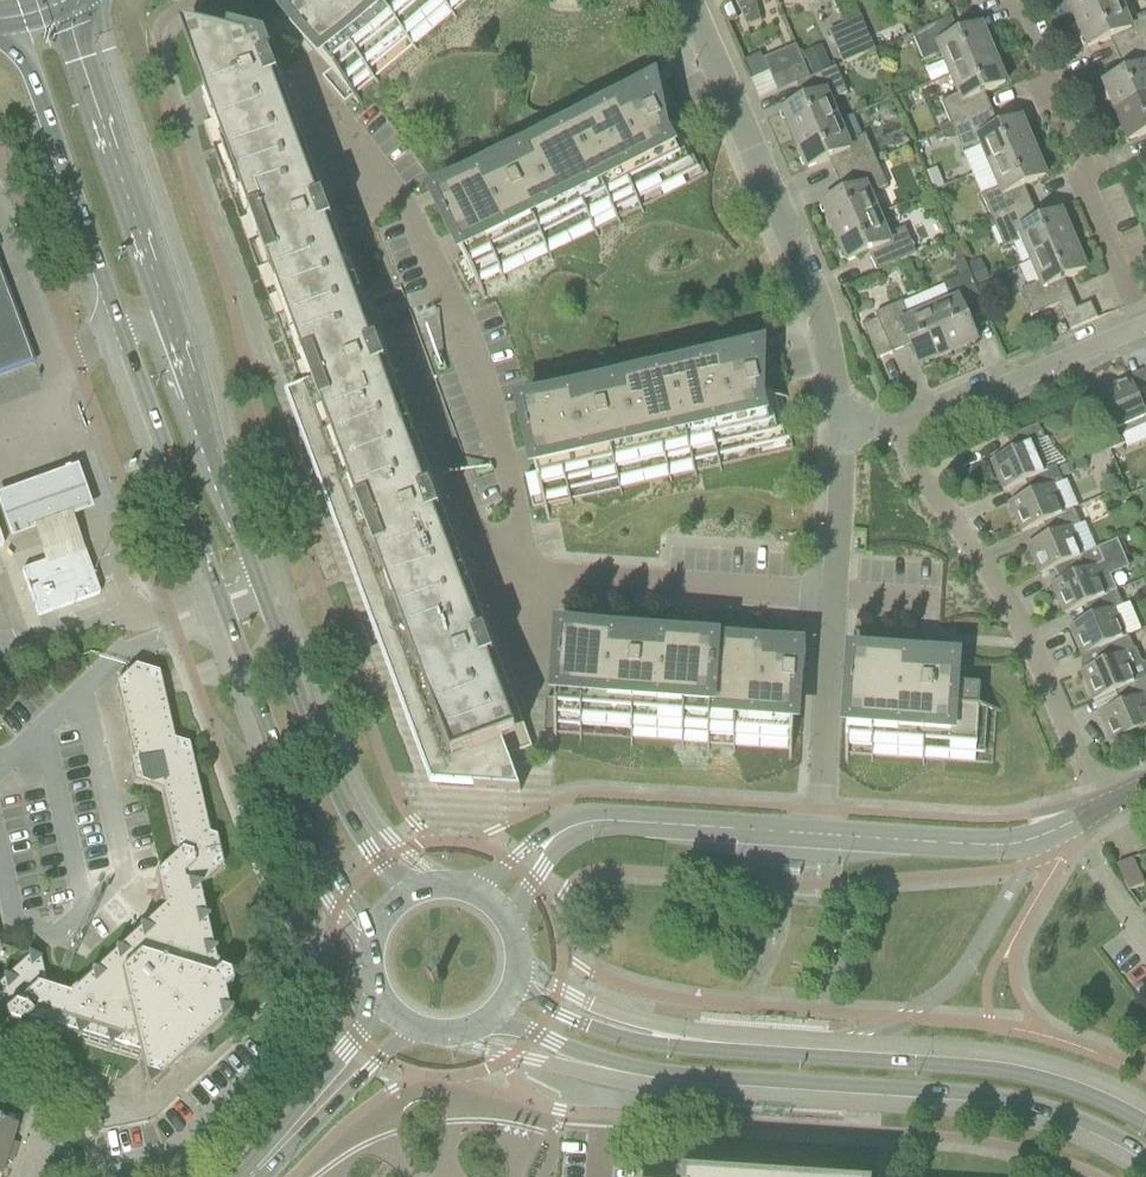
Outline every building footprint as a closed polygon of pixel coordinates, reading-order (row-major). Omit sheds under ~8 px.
[(286,21),(296,32),(331,72),(322,79),(345,105),(353,98),(361,108),(363,106),(355,97),(468,0),(310,0),(286,21)] [(747,28),(761,22),(755,0),(735,0),(747,28)] [(1076,20),(1121,1),(1120,0),(1067,0),(1076,20)] [(1076,20),(1088,49),(1110,40),(1117,58),(1145,46),(1145,17),(1145,14),(1130,21),(1121,1),(1076,20)] [(981,28),(960,37),(951,18),(912,35),(923,61),(937,55),(946,77),(993,57),(981,28)] [(858,59),(875,52),(862,19),(844,26),(858,59)] [(842,65),(858,59),(844,26),(829,32),(842,65)] [(246,45),(185,31),(181,30),(215,121),(204,125),(302,390),(286,396),(431,786),(474,789),(520,792),(508,758),(532,749),(405,408),(405,407),(395,411),(387,389),(397,385),(379,336),(369,339),(344,273),(349,271),(334,230),(302,145),(271,60),(265,44),(247,41),(246,45)] [(1104,85),(1116,114),(1145,100),(1145,46),(1117,58),(1125,76),(1104,85)] [(758,101),(796,85),(808,80),(794,47),(763,60),(769,73),(749,82),(758,101)] [(820,47),(803,54),(812,76),(829,68),(820,47)] [(984,94),(1005,85),(993,57),(946,77),(955,98),(941,104),(952,130),(992,113),(984,94)] [(831,101),(846,95),(835,68),(808,80),(796,85),(804,103),(783,113),(795,141),(840,122),(831,101)] [(663,109),(658,99),(652,88),(432,199),(440,213),(463,260),(454,265),(469,295),(479,291),(484,301),(487,300),(481,289),(707,175),(684,128),(691,125),(690,122),(667,134),(656,113),(663,109)] [(1116,114),(1128,142),(1145,135),(1145,100),(1116,114)] [(1021,121),(1000,131),(992,113),(952,130),(942,134),(945,142),(956,140),(962,156),(964,155),(972,175),(989,168),(1033,149),(1021,121)] [(865,137),(849,143),(840,122),(795,141),(807,170),(829,161),(836,179),(887,157),(885,152),(873,157),(865,137)] [(925,141),(915,146),(919,155),(929,150),(925,141)] [(982,197),(980,197),(991,223),(1032,205),(1024,188),(1046,179),(1033,149),(989,168),(998,190),(982,197)] [(877,166),(889,161),(887,157),(836,179),(844,197),(823,206),(835,235),(879,216),(870,195),(886,188),(877,166)] [(1061,215),(1040,224),(1032,205),(991,223),(1002,248),(1019,241),(1028,263),(1073,243),(1061,215)] [(905,230),(888,237),(879,216),(835,235),(847,263),(868,254),(876,272),(916,255),(905,230)] [(1064,281),(1086,272),(1073,243),(1028,263),(1037,283),(1021,290),(1032,316),(1059,305),(1070,331),(1097,320),(1090,304),(1077,310),(1064,281)] [(950,304),(930,312),(949,356),(977,343),(968,322),(987,314),(983,306),(977,292),(976,290),(975,285),(970,274),(966,266),(964,259),(954,263),(959,279),(942,286),(950,304)] [(979,261),(966,266),(970,274),(975,285),(987,280),(979,261)] [(31,364),(0,279),(0,376),(31,364)] [(988,285),(976,290),(977,292),(983,306),(995,301),(988,285)] [(877,321),(862,328),(876,361),(911,346),(920,368),(949,356),(930,312),(909,321),(901,303),(874,315),(877,321)] [(765,375),(763,365),(760,352),(520,408),(536,475),(525,477),(533,511),(543,508),(546,520),(549,519),(546,507),(793,450),(781,399),(788,397),(787,394),(763,400),(758,377),(765,375)] [(1129,380),(1101,392),(1110,414),(1096,420),(1110,451),(1125,445),(1121,436),(1145,425),(1145,420),(1129,380)] [(1129,380),(1145,420),(1145,399),(1139,402),(1130,380),(1129,380)] [(1035,444),(1044,440),(1037,426),(1006,439),(1012,453),(990,462),(1002,489),(1046,471),(1035,444)] [(0,489),(0,502),(12,535),(34,527),(47,563),(83,550),(69,513),(93,505),(78,462),(0,489)] [(1063,480),(1076,475),(1071,464),(1059,468),(1063,480)] [(1053,485),(1062,481),(1055,467),(1047,471),(1046,471),(1002,489),(1003,491),(1025,482),(1030,495),(1008,505),(1020,533),(1074,510),(1088,504),(1088,503),(1065,513),(1053,485)] [(1074,510),(1020,533),(1021,534),(1043,524),(1048,538),(1026,547),(1038,575),(1096,550),(1085,523),(1080,525),(1074,510)] [(1096,550),(1038,575),(1039,576),(1053,570),(1059,583),(1051,586),(1063,614),(1117,591),(1116,590),(1111,577),(1106,567),(1125,559),(1117,541),(1096,550)] [(37,617),(98,595),(83,550),(47,563),(21,572),(37,617)] [(1117,591),(1063,614),(1063,615),(1085,606),(1091,619),(1069,628),(1081,656),(1126,636),(1119,621),(1115,610),(1123,606),(1117,591)] [(788,648),(561,633),(560,633),(560,637),(556,701),(545,701),(543,735),(554,736),(553,747),(556,748),(557,736),(789,751),(788,763),(791,764),(797,673),(804,673),(805,663),(806,649),(788,648)] [(1102,664),(1080,673),(1092,701),(1137,682),(1131,668),(1140,664),(1134,651),(1135,651),(1128,635),(1126,636),(1081,656),(1081,657),(1097,651),(1102,664)] [(958,660),(916,657),(852,653),(845,755),(992,765),(996,713),(1003,713),(1003,710),(979,709),(981,688),(955,686),(956,672),(958,660)] [(157,676),(133,669),(115,686),(120,709),(131,762),(128,764),(133,784),(161,793),(177,856),(154,877),(162,908),(66,997),(46,991),(39,959),(28,955),(0,981),(0,1018),(3,1019),(5,1029),(16,1032),(23,1026),(139,1061),(146,1095),(195,1049),(207,1053),(204,1040),(227,1019),(223,996),(230,989),(227,978),(218,975),(198,890),(221,869),(215,839),(208,838),(188,748),(173,743),(161,690),(157,676)] [(1137,682),(1092,701),(1093,702),(1115,692),(1121,706),(1099,715),(1111,744),(1145,729),(1145,678),(1137,682)] [(1143,885),(1132,859),(1116,866),(1128,892),(1143,885)] [(870,930),(872,912),(863,911),(862,929),(870,930)] [(13,1156),(16,1146),(10,1144),(15,1128),(0,1124),(0,1152),(13,1156)] [(13,1156),(0,1152),(0,1176),(4,1164),(10,1166),(13,1156)]
